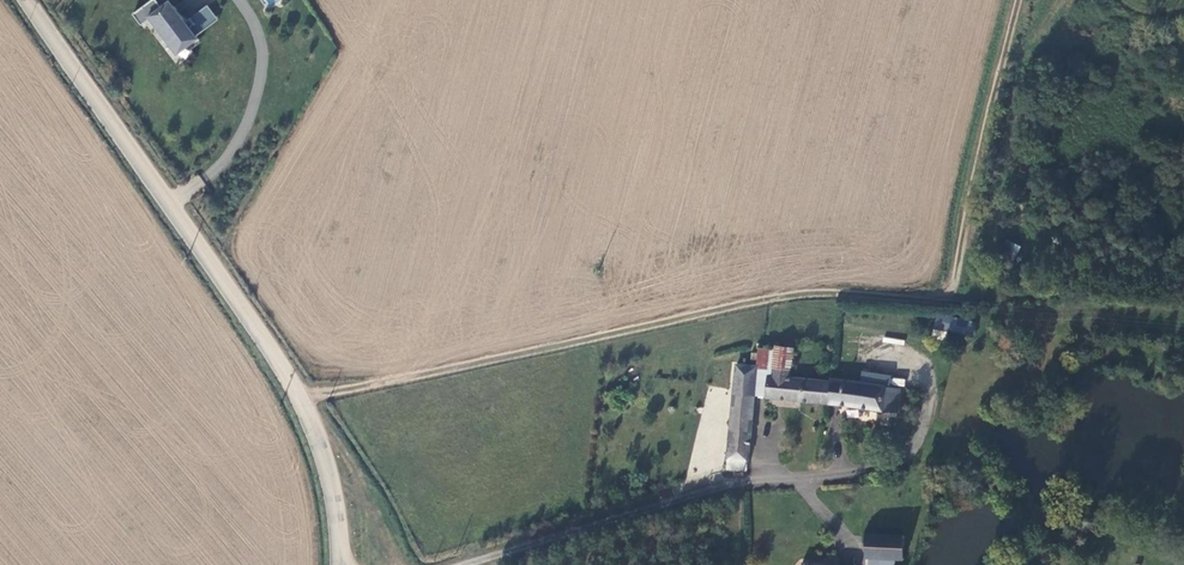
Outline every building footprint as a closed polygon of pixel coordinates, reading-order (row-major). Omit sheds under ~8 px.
[(154,23),(177,53),(197,38),(174,5),(154,23)] [(1004,239),(996,256),(1012,263),(1020,246),(1004,239)] [(944,338),(945,331),(972,333),(973,319),(935,315),(933,337),(944,338)] [(759,344),(756,367),(756,375),(769,376),(773,376),(777,347),(759,344)] [(794,348),(777,347),(773,376),(769,376),(765,399),(825,403),(828,382),(791,378),(794,348)] [(737,365),(727,471),(745,473),(746,471),(753,397),(756,375),(756,367),(737,365)] [(769,376),(756,375),(753,397),(765,399),(769,376)] [(901,388),(831,381),(831,383),(828,382),(825,403),(898,411),(901,388)] [(905,537),(867,535),(866,558),(904,559),(905,537)]
